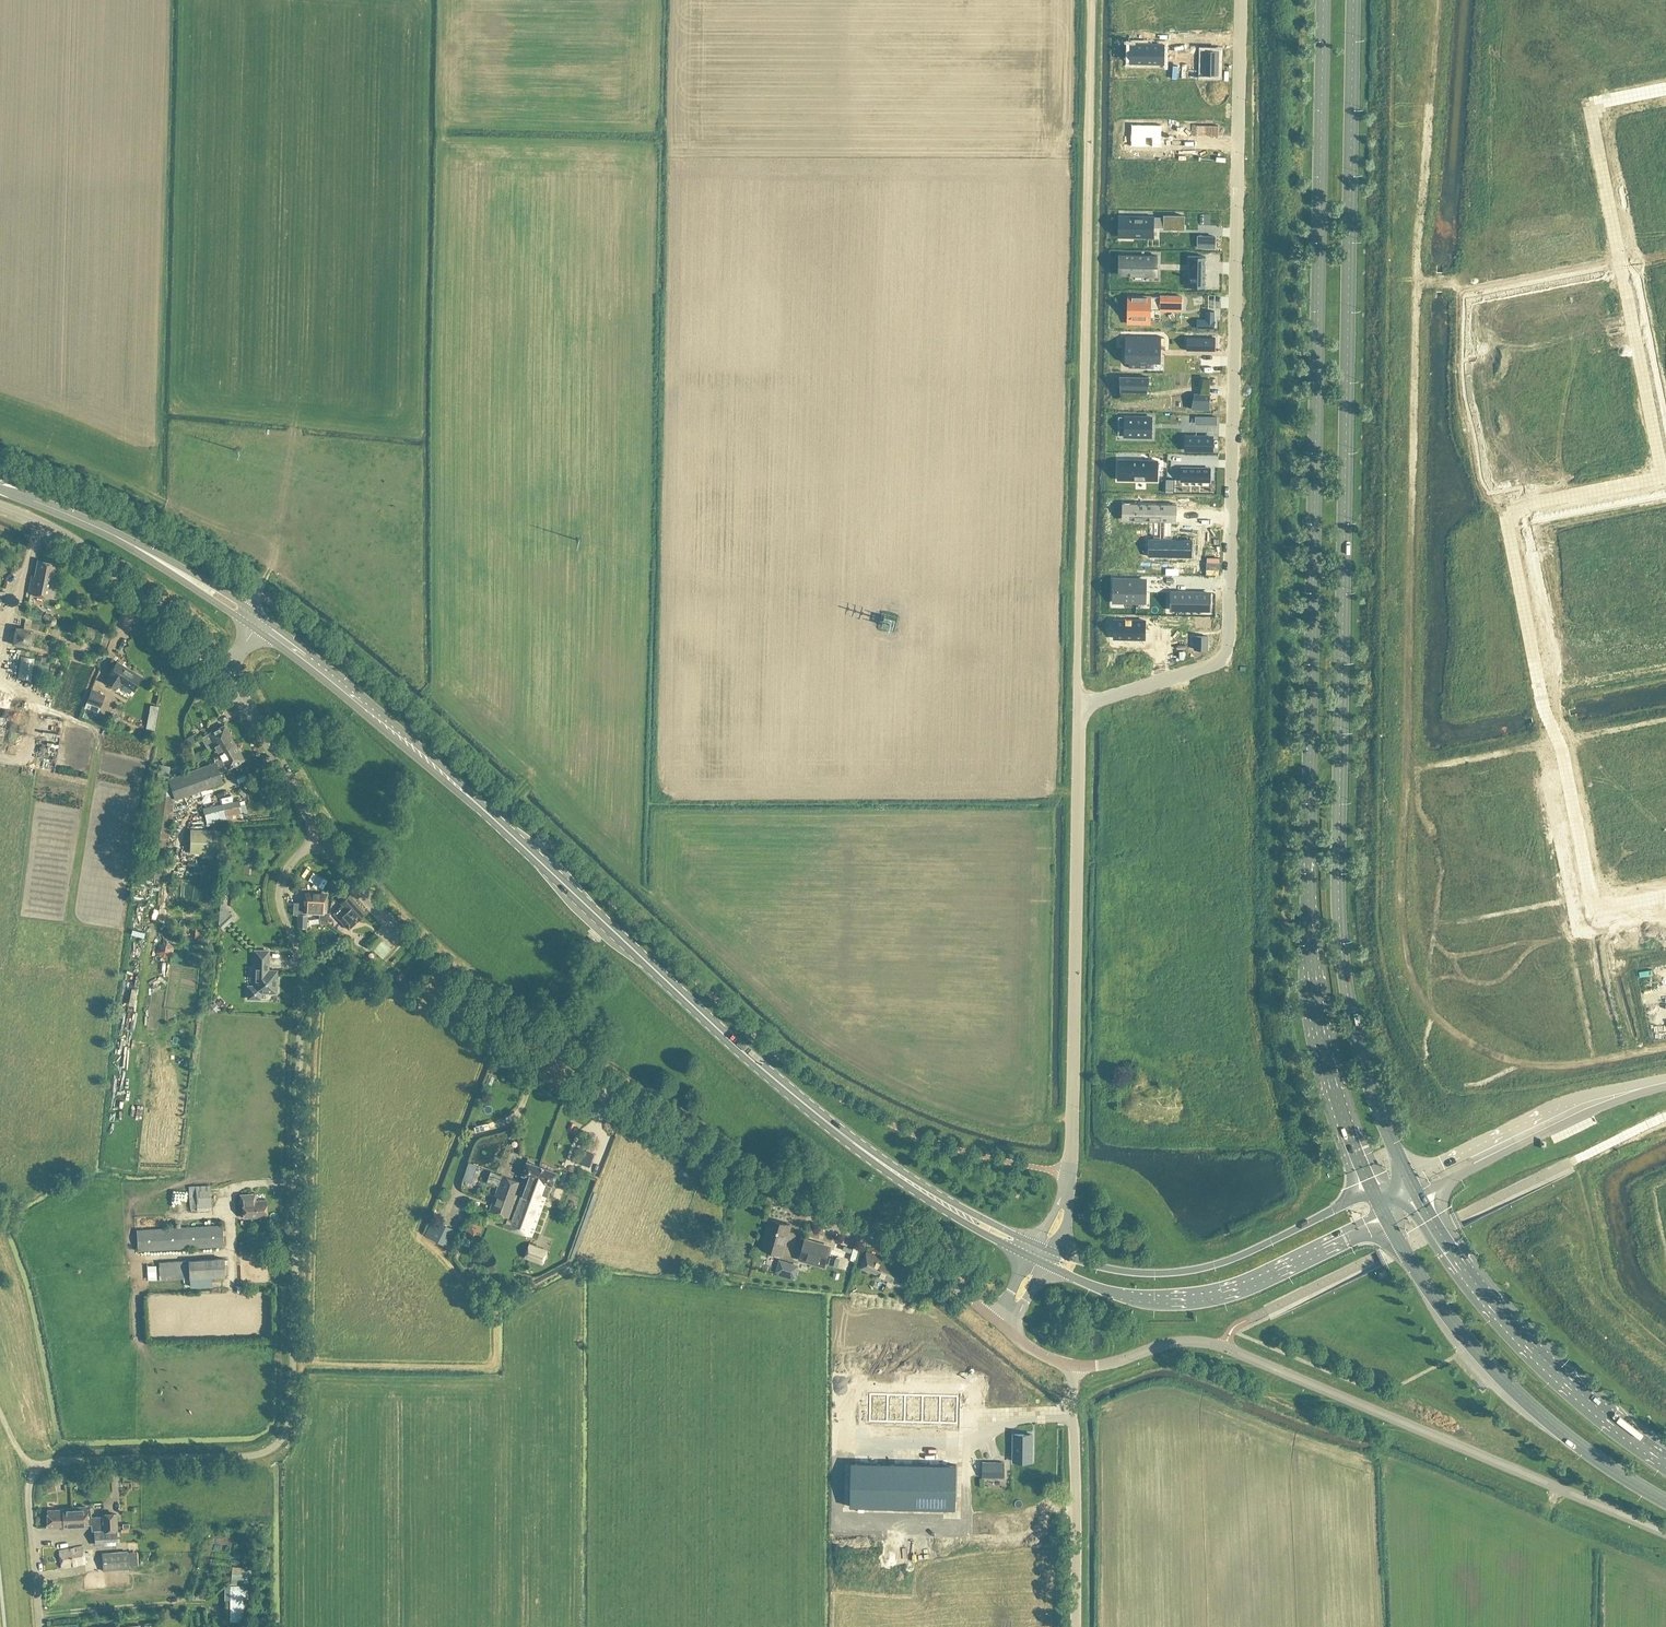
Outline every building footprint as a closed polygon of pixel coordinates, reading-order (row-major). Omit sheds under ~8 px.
[(1557,1),(1554,6),(1559,10),(1562,5),(1557,1)] [(1130,44),(1130,54),(1136,54),(1136,62),(1163,63),(1163,44),(1130,44)] [(1203,51),(1203,74),(1217,74),(1218,51),(1203,51)] [(1563,106),(1546,109),(1548,118),(1565,115),(1563,106)] [(1530,112),(1522,114),(1526,130),(1533,129),(1533,126),(1532,122),(1531,117),(1530,112)] [(1522,114),(1514,116),(1517,132),(1526,130),(1522,114)] [(1565,115),(1548,118),(1550,126),(1566,123),(1565,115)] [(1514,116),(1507,117),(1510,133),(1517,132),(1514,116)] [(1507,117),(1498,119),(1502,135),(1510,133),(1507,117)] [(1498,119),(1491,120),(1495,137),(1502,135),(1498,119)] [(1491,120),(1480,122),(1484,139),(1495,137),(1491,120)] [(1566,123),(1550,126),(1551,135),(1568,131),(1566,123)] [(1131,124),(1130,146),(1163,146),(1164,124),(1131,124)] [(1568,131),(1551,135),(1553,143),(1570,140),(1568,131)] [(1570,140),(1553,143),(1555,151),(1571,148),(1570,140)] [(1571,148),(1555,151),(1556,160),(1559,160),(1563,159),(1568,158),(1573,157),(1571,148)] [(1479,159),(1478,168),(1496,169),(1497,160),(1493,160),(1488,160),(1483,159),(1479,159)] [(1478,168),(1477,176),(1495,178),(1496,169),(1478,168)] [(1477,176),(1477,185),(1495,186),(1495,178),(1477,176)] [(1514,177),(1513,192),(1531,193),(1532,178),(1514,177)] [(1531,193),(1531,194),(1539,195),(1540,178),(1532,177),(1532,178),(1531,193)] [(1540,178),(1539,195),(1546,195),(1547,178),(1540,178)] [(1547,178),(1546,195),(1553,196),(1554,179),(1547,178)] [(1554,179),(1553,196),(1560,196),(1562,180),(1554,179)] [(1562,180),(1560,196),(1568,197),(1569,180),(1562,180)] [(1569,180),(1568,197),(1575,197),(1576,181),(1569,180)] [(1477,185),(1476,193),(1494,195),(1495,186),(1477,185)] [(1476,193),(1475,202),(1494,203),(1494,195),(1476,193)] [(1475,202),(1475,211),(1480,211),(1484,212),(1489,212),(1493,212),(1494,203),(1475,202)] [(1184,229),(1184,215),(1164,215),(1164,217),(1143,216),(1122,216),(1121,232),(1134,233),(1134,237),(1153,237),(1153,227),(1153,223),(1164,224),(1164,227),(1164,228),(1184,229)] [(1587,218),(1578,220),(1582,236),(1590,235),(1587,218)] [(1578,220),(1571,221),(1575,238),(1582,236),(1578,220)] [(1571,221),(1563,223),(1566,239),(1575,238),(1571,221)] [(1563,223),(1556,224),(1559,241),(1566,239),(1563,223)] [(1556,224),(1547,226),(1551,242),(1559,241),(1556,224)] [(1547,226),(1536,228),(1537,233),(1538,237),(1539,242),(1540,245),(1540,244),(1551,242),(1547,226)] [(1469,227),(1467,244),(1479,245),(1480,228),(1469,227)] [(1480,228),(1479,245),(1487,246),(1488,229),(1480,228)] [(1488,229),(1487,246),(1494,246),(1496,229),(1488,229)] [(1496,229),(1494,246),(1503,247),(1504,230),(1496,229)] [(1504,230),(1503,247),(1510,247),(1511,230),(1504,230)] [(1511,230),(1510,247),(1519,248),(1519,245),(1520,241),(1520,236),(1520,231),(1511,230)] [(1154,275),(1154,255),(1121,255),(1121,274),(1154,275)] [(1188,256),(1188,265),(1187,285),(1205,285),(1205,271),(1205,265),(1205,256),(1188,256)] [(1128,295),(1128,319),(1149,320),(1150,309),(1160,309),(1160,310),(1181,310),(1182,296),(1160,296),(1151,296),(1128,295)] [(1654,303),(1656,317),(1665,315),(1665,300),(1654,303)] [(1205,319),(1205,328),(1214,328),(1214,311),(1206,311),(1205,319)] [(1656,317),(1659,331),(1665,329),(1665,315),(1656,317)] [(1124,362),(1129,362),(1129,367),(1128,367),(1145,368),(1145,367),(1145,362),(1156,362),(1157,362),(1157,356),(1159,356),(1159,337),(1161,337),(1161,336),(1125,335),(1125,336),(1126,336),(1126,337),(1126,345),(1126,346),(1126,348),(1126,349),(1126,354),(1125,354),(1126,354),(1126,357),(1125,357),(1125,358),(1126,358),(1126,361),(1125,360),(1125,361),(1124,361),(1124,362)] [(1187,350),(1200,350),(1214,350),(1214,349),(1214,346),(1214,339),(1214,338),(1215,338),(1215,337),(1187,336),(1187,337),(1188,337),(1187,349),(1187,350)] [(1493,360),(1470,364),(1472,376),(1495,371),(1493,360)] [(1495,371),(1472,376),(1474,385),(1497,380),(1495,371)] [(1122,376),(1122,389),(1124,389),(1124,397),(1139,395),(1139,389),(1146,388),(1148,377),(1122,376)] [(1497,380),(1474,385),(1476,394),(1494,390),(1494,391),(1499,390),(1497,380)] [(1494,390),(1476,394),(1477,403),(1496,399),(1495,399),(1494,391),(1494,390)] [(1496,399),(1477,403),(1479,412),(1500,408),(1498,398),(1495,399),(1496,399)] [(1500,408),(1479,412),(1481,421),(1502,417),(1502,416),(1500,408)] [(1125,416),(1124,436),(1151,437),(1151,417),(1125,416)] [(1502,417),(1481,421),(1483,430),(1506,425),(1504,416),(1502,416),(1502,417)] [(1506,425),(1483,430),(1484,439),(1508,435),(1506,425)] [(1186,436),(1185,449),(1212,450),(1212,437),(1186,436)] [(1530,455),(1520,457),(1521,459),(1525,480),(1535,478),(1530,455)] [(1140,477),(1156,477),(1156,459),(1140,458),(1132,458),(1127,458),(1124,458),(1124,460),(1124,465),(1124,470),(1124,475),(1124,476),(1128,476),(1132,477),(1140,477)] [(1521,459),(1512,461),(1512,464),(1513,464),(1516,482),(1525,480),(1521,459)] [(1503,460),(1491,462),(1496,486),(1507,484),(1504,465),(1503,460)] [(1504,465),(1507,484),(1516,482),(1513,464),(1512,464),(1504,465)] [(1182,466),(1181,478),(1183,481),(1207,481),(1209,479),(1210,467),(1202,467),(1195,467),(1182,466)] [(1165,478),(1165,489),(1174,490),(1174,478),(1165,478)] [(1122,502),(1122,503),(1123,503),(1123,518),(1164,518),(1163,538),(1149,538),(1148,556),(1192,557),(1192,546),(1191,546),(1191,540),(1188,540),(1188,539),(1169,539),(1169,522),(1176,522),(1176,521),(1175,521),(1176,504),(1177,504),(1177,503),(1122,502)] [(1600,539),(1596,520),(1586,522),(1590,541),(1600,539)] [(1576,524),(1580,543),(1590,541),(1586,522),(1576,524)] [(1567,525),(1571,545),(1580,543),(1576,524),(1567,525)] [(1557,527),(1561,547),(1571,545),(1567,525),(1557,527)] [(1547,529),(1551,549),(1561,547),(1557,527),(1547,529)] [(1537,531),(1541,551),(1551,549),(1547,529),(1537,531)] [(34,575),(34,578),(30,577),(30,578),(28,593),(52,598),(56,580),(53,579),(56,563),(37,560),(34,575)] [(1115,600),(1115,601),(1116,601),(1145,601),(1145,581),(1146,581),(1146,580),(1116,579),(1116,580),(1116,600),(1115,600)] [(1170,608),(1170,609),(1209,609),(1209,608),(1209,594),(1210,594),(1210,593),(1170,592),(1170,593),(1171,593),(1171,608),(1170,608)] [(1114,619),(1114,638),(1144,639),(1145,620),(1114,619)] [(1662,653),(1665,652),(1665,628),(1664,620),(1650,623),(1652,632),(1658,631),(1662,653)] [(34,629),(15,626),(11,644),(30,648),(34,629)] [(1208,649),(1208,636),(1195,636),(1194,649),(1208,649)] [(141,677),(136,673),(117,661),(108,674),(109,675),(105,681),(117,688),(120,682),(127,686),(133,690),(141,677)] [(86,701),(100,707),(104,697),(104,696),(91,690),(86,701)] [(158,706),(150,705),(145,728),(154,730),(158,706)] [(119,715),(111,712),(108,720),(116,723),(119,715)] [(216,754),(235,744),(224,725),(201,737),(208,750),(213,747),(216,754)] [(184,739),(187,744),(197,739),(195,733),(184,739)] [(235,744),(216,754),(219,758),(214,759),(215,762),(156,782),(142,876),(162,879),(174,799),(222,782),(219,772),(226,770),(235,765),(237,768),(241,766),(239,762),(244,759),(235,744)] [(201,750),(192,754),(195,762),(204,759),(201,750)] [(1498,761),(1502,783),(1505,783),(1514,781),(1509,758),(1498,761)] [(1475,765),(1479,788),(1481,787),(1491,785),(1486,763),(1475,765)] [(1440,772),(1444,795),(1454,793),(1456,792),(1452,770),(1440,772)] [(1542,800),(1523,804),(1525,816),(1545,812),(1542,800)] [(203,808),(206,823),(242,816),(238,801),(203,808)] [(1527,828),(1547,824),(1545,812),(1525,816),(1527,828)] [(1529,839),(1549,835),(1547,824),(1527,828),(1529,837),(1529,839)] [(190,829),(189,853),(220,853),(220,829),(190,829)] [(1532,852),(1552,848),(1549,835),(1529,839),(1532,852)] [(79,869),(76,879),(89,882),(91,872),(79,869)] [(1561,894),(1557,874),(1547,876),(1545,877),(1549,897),(1561,894)] [(1549,897),(1545,877),(1533,879),(1537,899),(1549,897)] [(1522,881),(1526,901),(1537,899),(1533,879),(1524,881),(1522,881)] [(1511,883),(1510,881),(1500,883),(1498,884),(1502,904),(1514,901),(1510,883),(1511,883)] [(1513,901),(1513,904),(1526,901),(1522,881),(1510,883),(1514,901),(1513,901)] [(1487,886),(1490,906),(1502,904),(1498,884),(1487,886)] [(1475,888),(1479,908),(1490,906),(1487,886),(1477,888),(1475,888)] [(1463,890),(1467,910),(1479,908),(1475,888),(1473,889),(1463,890)] [(1451,893),(1455,913),(1467,910),(1463,890),(1451,893)] [(327,907),(325,907),(326,894),(305,893),(304,912),(318,912),(319,923),(326,924),(329,912),(326,912),(327,907)] [(340,902),(342,905),(333,913),(348,929),(366,913),(349,894),(340,902)] [(234,917),(221,903),(218,924),(223,928),(234,917)] [(297,927),(306,927),(307,915),(297,915),(297,927)] [(195,928),(194,939),(205,940),(206,929),(195,928)] [(374,933),(365,943),(373,950),(382,941),(374,933)] [(160,962),(174,957),(169,943),(155,948),(160,962)] [(255,950),(254,986),(248,986),(248,999),(260,999),(260,992),(276,992),(276,971),(267,970),(268,951),(255,950)] [(149,1001),(144,1005),(153,1018),(158,1015),(149,1001)] [(130,1022),(129,1015),(121,1017),(122,1024),(130,1022)] [(581,1168),(597,1175),(601,1166),(598,1165),(601,1158),(587,1153),(581,1168)] [(534,1178),(539,1166),(527,1161),(522,1174),(524,1175),(521,1183),(502,1176),(489,1210),(509,1218),(517,1194),(529,1198),(531,1191),(533,1192),(537,1179),(534,1178)] [(468,1166),(461,1185),(476,1191),(481,1177),(474,1175),(477,1169),(468,1166)] [(509,1218),(505,1226),(531,1235),(545,1195),(547,1196),(551,1185),(552,1185),(557,1172),(539,1166),(534,1178),(537,1179),(533,1192),(531,1191),(529,1198),(517,1194),(509,1218)] [(211,1210),(211,1207),(209,1185),(195,1186),(188,1186),(189,1208),(190,1208),(190,1211),(194,1211),(195,1212),(209,1211),(211,1210)] [(1656,1190),(1660,1213),(1665,1212),(1665,1188),(1656,1190)] [(183,1195),(173,1192),(170,1205),(180,1207),(183,1195)] [(251,1201),(251,1194),(239,1194),(240,1202),(242,1202),(243,1218),(267,1216),(265,1199),(251,1201)] [(433,1218),(425,1234),(451,1247),(459,1231),(433,1218)] [(769,1219),(763,1238),(760,1248),(782,1254),(790,1225),(769,1219)] [(469,1222),(466,1231),(479,1236),(483,1227),(469,1222)] [(136,1230),(138,1251),(222,1246),(221,1225),(136,1230)] [(799,1259),(824,1266),(829,1249),(804,1242),(799,1259)] [(542,1263),(547,1250),(532,1245),(528,1258),(542,1263)] [(892,1281),(898,1269),(884,1263),(885,1260),(866,1252),(860,1267),(868,1271),(869,1270),(877,1274),(877,1275),(892,1281)] [(159,1280),(183,1278),(224,1276),(223,1258),(158,1262),(159,1280)] [(150,1281),(158,1281),(158,1269),(149,1269),(150,1281)] [(805,1288),(821,1291),(822,1278),(807,1276),(805,1288)] [(873,1392),(873,1420),(890,1421),(891,1393),(873,1392)] [(891,1393),(890,1421),(908,1421),(908,1393),(891,1393)] [(908,1393),(908,1421),(925,1421),(926,1394),(908,1393)] [(926,1394),(925,1421),(943,1422),(943,1394),(926,1394)] [(943,1394),(943,1422),(960,1422),(961,1405),(954,1405),(954,1394),(943,1394)] [(1031,1461),(1031,1434),(1014,1434),(1013,1461),(1031,1461)] [(851,1462),(849,1506),(955,1509),(956,1465),(851,1462)] [(1004,1477),(1004,1462),(982,1462),(982,1477),(1004,1477)] [(71,1509),(72,1525),(72,1527),(87,1526),(87,1525),(91,1524),(90,1508),(86,1508),(86,1506),(71,1507),(71,1509)] [(72,1525),(71,1509),(47,1510),(48,1527),(72,1525)] [(103,1514),(104,1530),(116,1529),(115,1513),(103,1514)] [(104,1530),(93,1530),(94,1545),(117,1544),(116,1529),(104,1530)] [(88,1552),(83,1552),(83,1546),(59,1551),(61,1567),(84,1563),(84,1557),(88,1556),(88,1552)] [(101,1553),(102,1571),(129,1569),(127,1551),(101,1553)] [(231,1624),(246,1623),(245,1588),(230,1588),(231,1624)]
